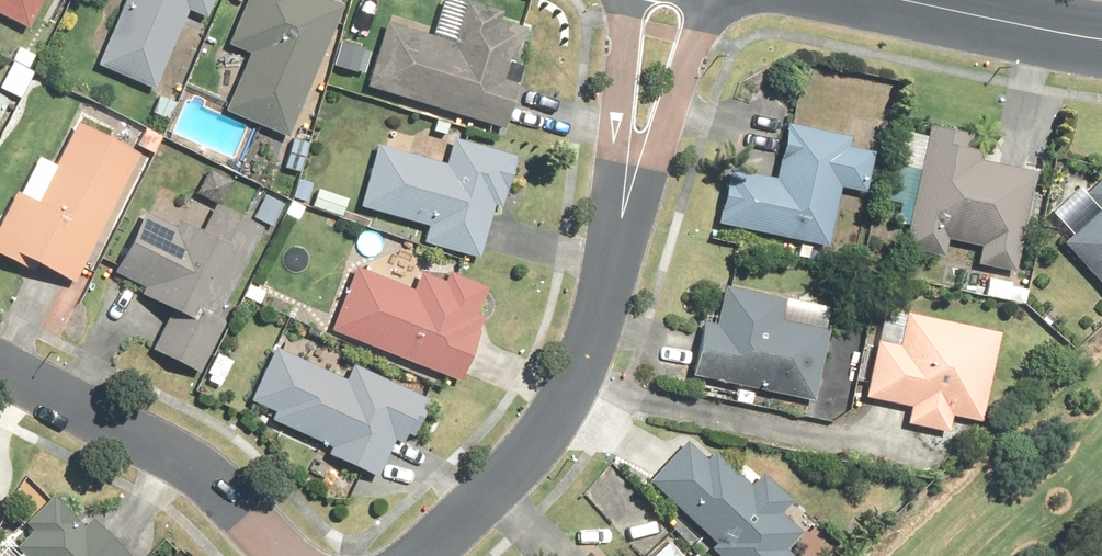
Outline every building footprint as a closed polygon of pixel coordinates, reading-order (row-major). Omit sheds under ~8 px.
[(29,26),(42,0),(0,0),(0,12),(29,26)] [(155,88),(188,9),(206,17),(213,0),(125,0),(98,64),(155,88)] [(227,110),(289,136),(344,6),(329,0),(249,0),(231,42),(252,51),(227,110)] [(386,22),(366,86),(505,129),(525,64),(516,61),(527,29),(498,20),(501,12),(467,1),(454,43),(386,22)] [(340,40),(333,65),(357,72),(358,70),(365,72),(371,52),(365,50),(365,47),(340,40)] [(0,224),(0,254),(12,259),(16,252),(75,282),(139,154),(77,123),(37,202),(16,191),(0,224)] [(718,223),(828,246),(840,187),(866,192),(874,151),(849,145),(850,137),(788,124),(777,177),(729,168),(718,223)] [(929,125),(903,248),(945,257),(949,239),(980,246),(976,265),(1016,273),(1037,170),(980,159),(982,150),(971,148),(973,134),(929,125)] [(378,144),(360,206),(428,225),(423,242),(480,258),(495,206),(502,208),(516,156),(454,139),(447,164),(378,144)] [(312,149),(293,141),(282,164),(302,173),(312,149)] [(1063,242),(1101,288),(1101,176),(1084,191),(1100,210),(1063,242)] [(349,199),(320,189),(313,209),(342,219),(349,199)] [(286,202),(265,192),(254,218),(274,227),(286,202)] [(153,349),(199,372),(224,322),(217,319),(262,227),(215,204),(202,231),(178,219),(174,228),(145,213),(115,273),(144,287),(141,294),(173,310),(153,349)] [(331,329),(459,379),(484,318),(478,315),(489,287),(450,272),(446,281),(422,272),(415,289),(356,266),(331,329)] [(702,322),(691,376),(814,401),(828,330),(781,320),(785,299),(724,286),(716,324),(702,322)] [(1000,332),(906,312),(899,345),(877,340),(865,398),(911,408),(907,425),(949,433),(952,416),(981,422),(1000,332)] [(327,455),(377,478),(395,440),(402,443),(407,432),(413,434),(429,400),(354,365),(347,379),(275,345),(249,400),(275,412),(272,418),(331,446),(327,455)] [(647,480),(712,544),(710,547),(719,555),(794,555),(786,549),(802,533),(781,512),(793,500),(764,470),(750,484),(715,450),(707,459),(687,439),(647,480)] [(130,555),(92,518),(84,527),(53,496),(25,524),(32,531),(15,548),(23,555),(129,555),(130,555)]
